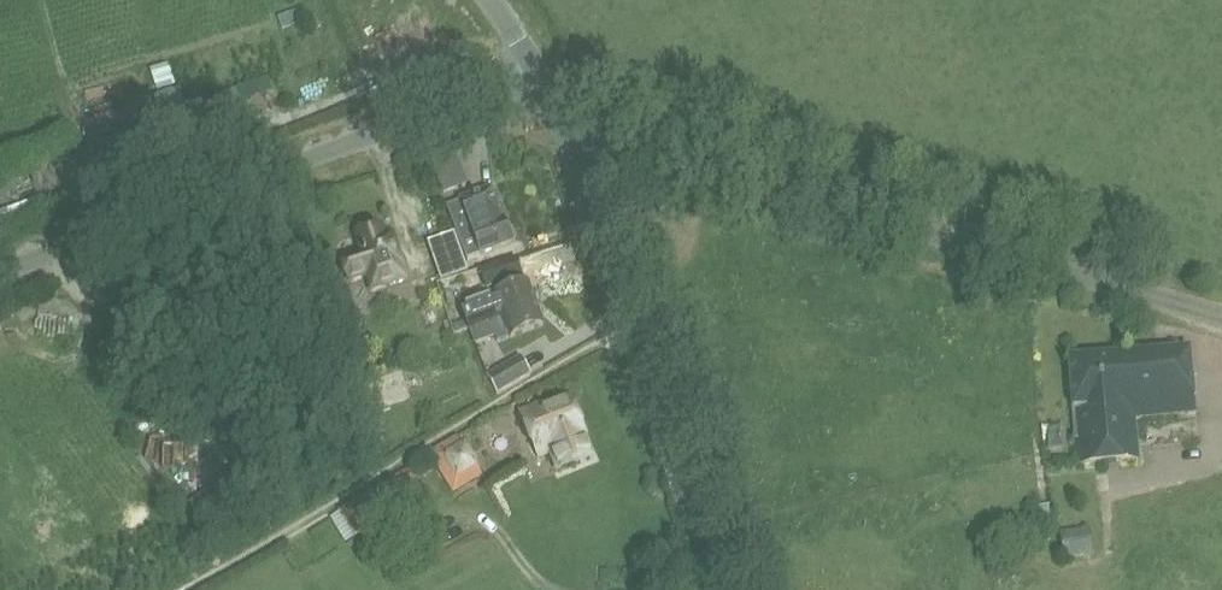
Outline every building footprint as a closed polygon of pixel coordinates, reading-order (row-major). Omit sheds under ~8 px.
[(165,81),(167,95),(187,92),(185,78),(165,81)] [(443,194),(468,185),(453,147),(430,156),(443,194)] [(467,258),(512,242),(492,191),(461,202),(462,205),(449,210),(467,258)] [(389,270),(393,285),(405,282),(393,239),(386,241),(382,230),(359,237),(365,256),(344,262),(350,281),(389,270)] [(444,275),(465,268),(460,251),(438,259),(444,275)] [(495,265),(451,278),(457,295),(507,279),(502,263),(495,265)] [(463,309),(470,331),(538,306),(531,285),(463,309)] [(546,327),(538,306),(470,331),(474,345),(497,337),(499,344),(546,327)] [(340,334),(362,326),(356,309),(334,317),(340,334)] [(1198,413),(1193,350),(1071,360),(1080,465),(1140,460),(1137,418),(1198,413)] [(520,358),(513,363),(487,378),(497,394),(530,375),(520,358)] [(584,436),(585,435),(572,399),(545,409),(543,405),(521,413),(537,458),(560,450),(558,445),(563,444),(572,468),(593,461),(584,436)] [(433,455),(455,492),(484,476),(467,443),(463,446),(459,439),(433,455)] [(354,537),(426,494),(412,471),(361,500),(340,513),(354,537)] [(231,477),(190,503),(206,526),(246,499),(231,477)] [(1051,505),(1037,507),(1038,528),(1053,527),(1051,505)] [(1089,528),(1059,534),(1063,560),(1094,554),(1089,528)]
